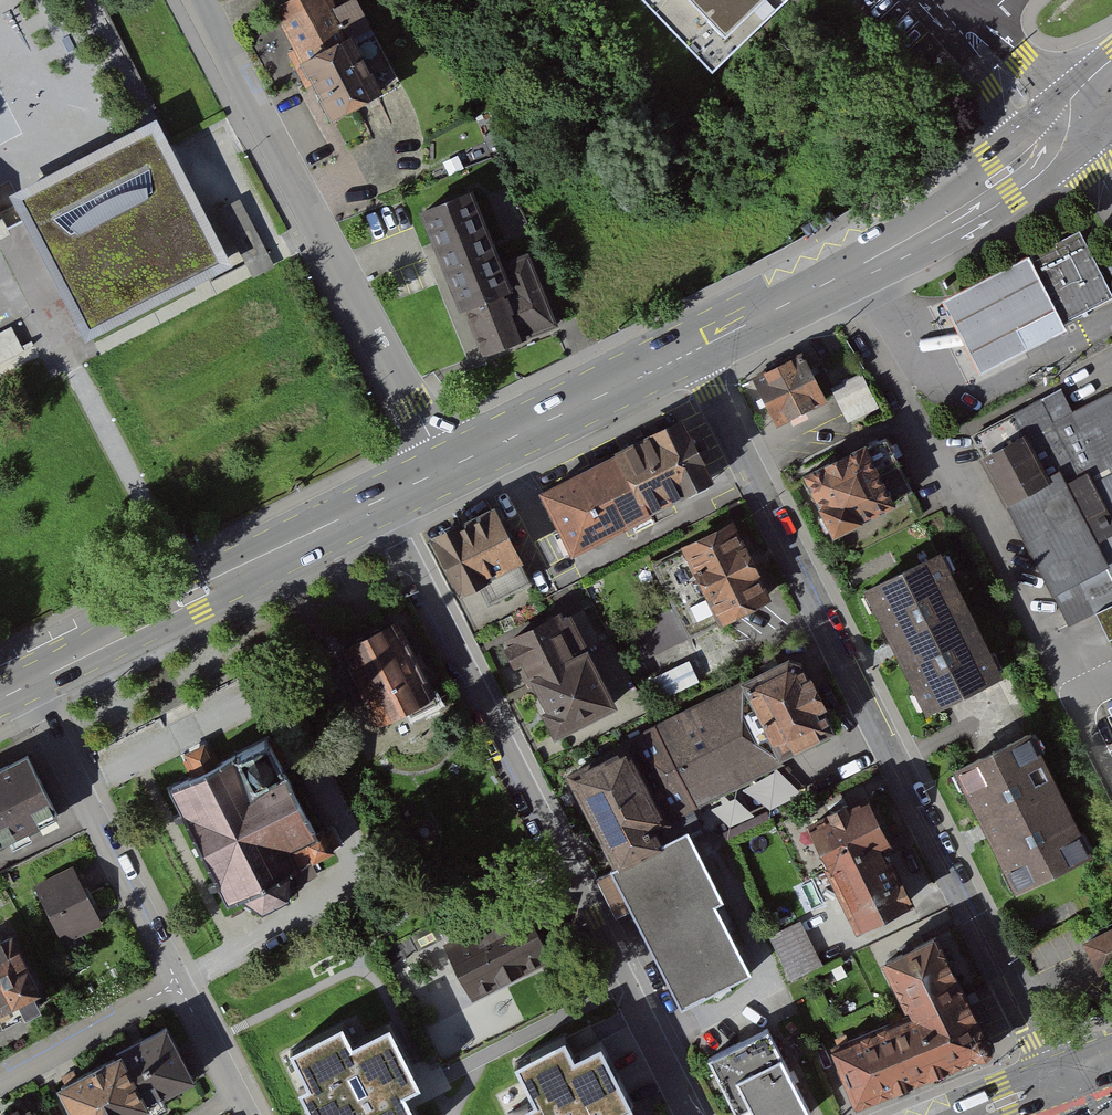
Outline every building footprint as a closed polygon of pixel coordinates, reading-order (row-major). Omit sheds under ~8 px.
[(395,103),(391,95),(407,86),(380,32),(355,45),(333,0),(305,0),(273,15),(313,98),(327,95),(343,128),(395,103)] [(714,74),(795,0),(646,0),(714,74)] [(154,113),(10,190),(88,335),(232,258),(154,113)] [(472,196),(419,217),(478,364),(556,333),(526,256),(500,267),(472,196)] [(1030,257),(1066,327),(1111,304),(1111,295),(1080,232),(1030,257)] [(1029,255),(942,300),(980,375),(1067,330),(1066,327),(1030,257),(1029,255)] [(0,336),(0,366),(26,354),(14,329),(0,336)] [(805,354),(752,379),(775,426),(827,401),(805,354)] [(861,375),(832,389),(847,420),(876,405),(861,375)] [(972,432),(1070,624),(1095,611),(1108,637),(1111,635),(1111,388),(1068,410),(1057,389),(972,432)] [(688,422),(540,495),(571,557),(719,484),(688,422)] [(865,446),(803,476),(833,538),(895,508),(865,446)] [(498,508),(431,539),(457,595),(524,564),(498,508)] [(733,522),(683,547),(723,628),(774,603),(733,522)] [(944,555),(867,592),(928,716),(1005,678),(944,555)] [(567,610),(504,642),(555,742),(618,709),(567,610)] [(400,622),(339,654),(377,727),(438,695),(400,622)] [(812,653),(757,681),(796,756),(851,728),(812,653)] [(655,675),(659,693),(700,683),(696,665),(655,675)] [(752,683),(640,739),(682,822),(794,765),(752,683)] [(1032,735),(955,773),(1015,897),(1093,859),(1032,735)] [(268,740),(167,790),(225,905),(238,899),(267,916),(296,900),(299,871),(329,856),(268,740)] [(635,746),(573,775),(624,868),(683,838),(635,746)] [(0,773),(0,846),(59,815),(28,758),(0,773)] [(870,803),(810,832),(858,929),(910,903),(887,856),(895,852),(870,803)] [(624,868),(616,872),(686,1010),(760,972),(725,903),(733,899),(698,830),(683,838),(624,868)] [(75,864),(36,884),(66,943),(105,924),(75,864)] [(525,906),(448,945),(475,997),(505,982),(551,959),(525,906)] [(806,922),(770,940),(793,986),(829,968),(806,922)] [(0,944),(0,1013),(42,992),(14,937),(0,944)] [(903,1021),(831,1052),(857,1112),(988,1055),(938,939),(878,965),(903,1021)] [(394,1075),(409,1067),(386,1024),(351,1042),(340,1021),(290,1047),(307,1079),(295,1085),(311,1114),(415,1114),(394,1075)] [(708,1059),(737,1114),(808,1114),(813,1112),(770,1027),(708,1059)] [(59,1086),(75,1114),(134,1114),(195,1083),(166,1029),(59,1086)] [(512,1061),(531,1100),(507,1112),(508,1114),(626,1114),(625,1113),(632,1110),(599,1047),(574,1060),(561,1036),(512,1061)]
